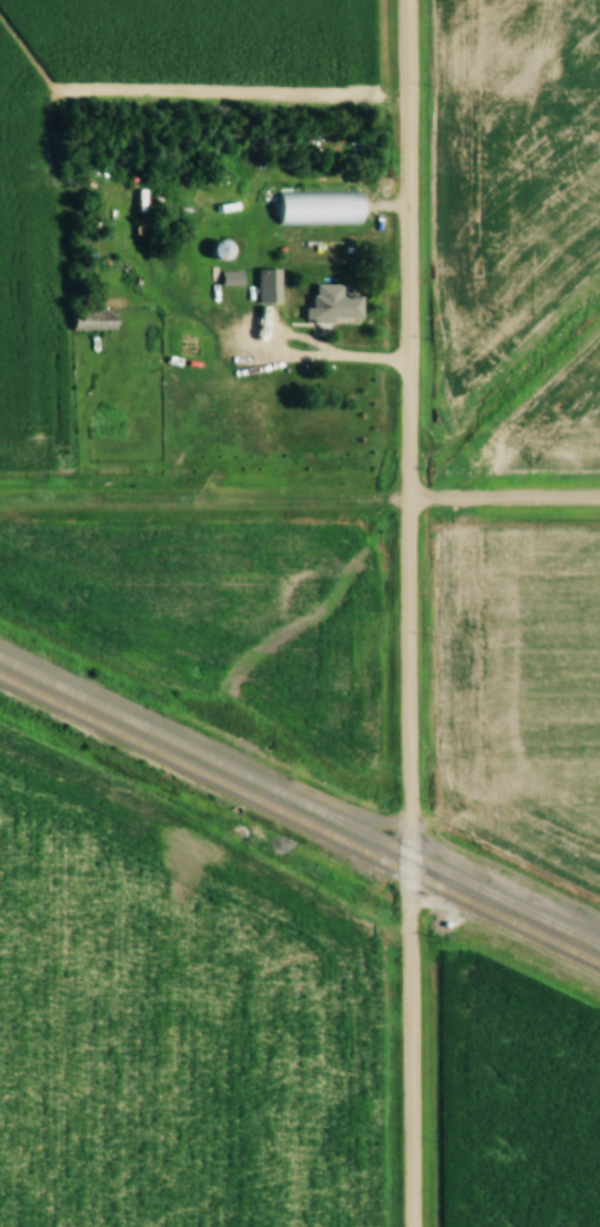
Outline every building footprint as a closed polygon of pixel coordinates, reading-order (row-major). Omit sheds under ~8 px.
[(358,225),(358,191),(272,191),(272,225),(358,225)] [(218,260),(221,244),(206,240),(202,257),(218,260)] [(276,304),(276,270),(253,270),(253,304),(276,304)] [(238,285),(238,272),(218,272),(218,285),(238,285)] [(305,285),(305,321),(339,321),(339,285),(305,285)] [(109,331),(109,310),(64,310),(64,331),(109,331)]
